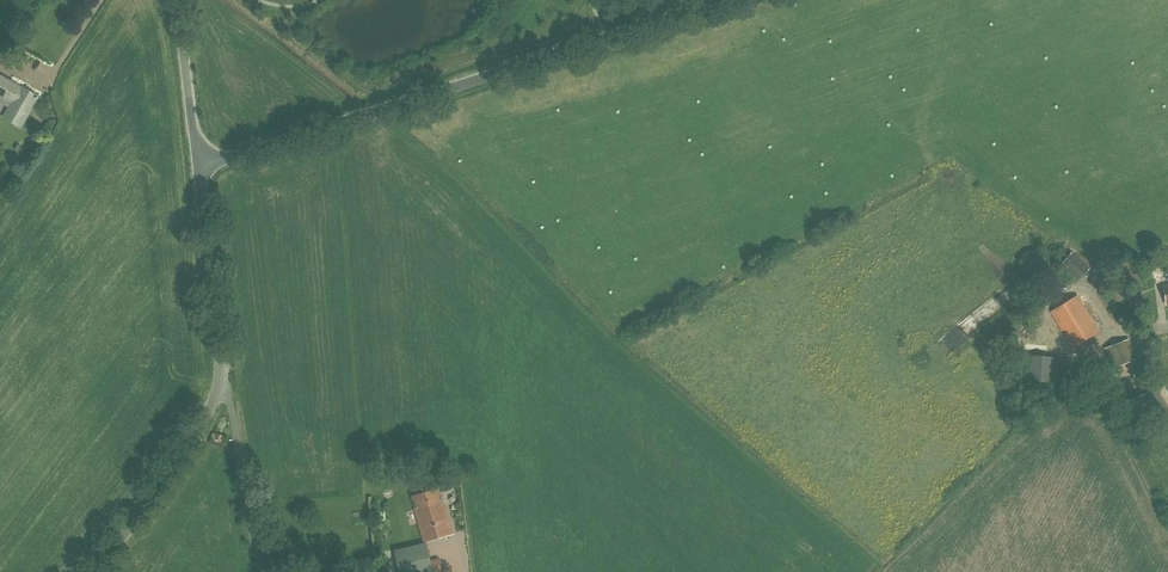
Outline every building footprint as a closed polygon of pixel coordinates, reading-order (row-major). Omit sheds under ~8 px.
[(12,103),(4,117),(22,127),(39,96),(0,75),(0,96),(12,103)] [(1060,264),(1078,281),(1090,268),(1072,251),(1060,264)] [(1051,311),(1073,347),(1099,331),(1077,296),(1051,311)] [(1130,337),(1104,348),(1112,368),(1137,358),(1130,337)] [(1077,367),(1083,381),(1103,371),(1096,356),(1077,367)] [(1067,383),(1067,373),(1067,372),(1068,367),(1057,366),(1056,382),(1067,383)] [(1157,386),(1121,405),(1133,428),(1167,411),(1167,407),(1157,386)] [(438,487),(411,495),(425,540),(452,532),(438,487)] [(273,513),(271,500),(261,501),(263,514),(273,513)] [(399,548),(404,571),(438,571),(432,541),(399,548)]
